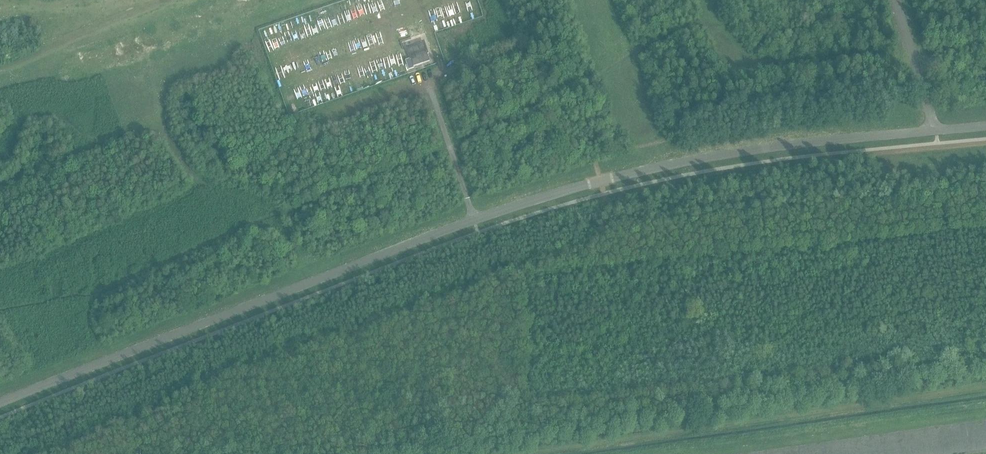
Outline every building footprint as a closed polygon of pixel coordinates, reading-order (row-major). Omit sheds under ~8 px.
[(441,0),(434,2),(435,10),(442,9),(441,0)] [(319,14),(319,15),(309,17),(311,26),(328,23),(325,12),(319,14)] [(364,29),(354,31),(356,41),(366,39),(364,29)] [(407,47),(413,66),(429,61),(423,42),(407,47)]
